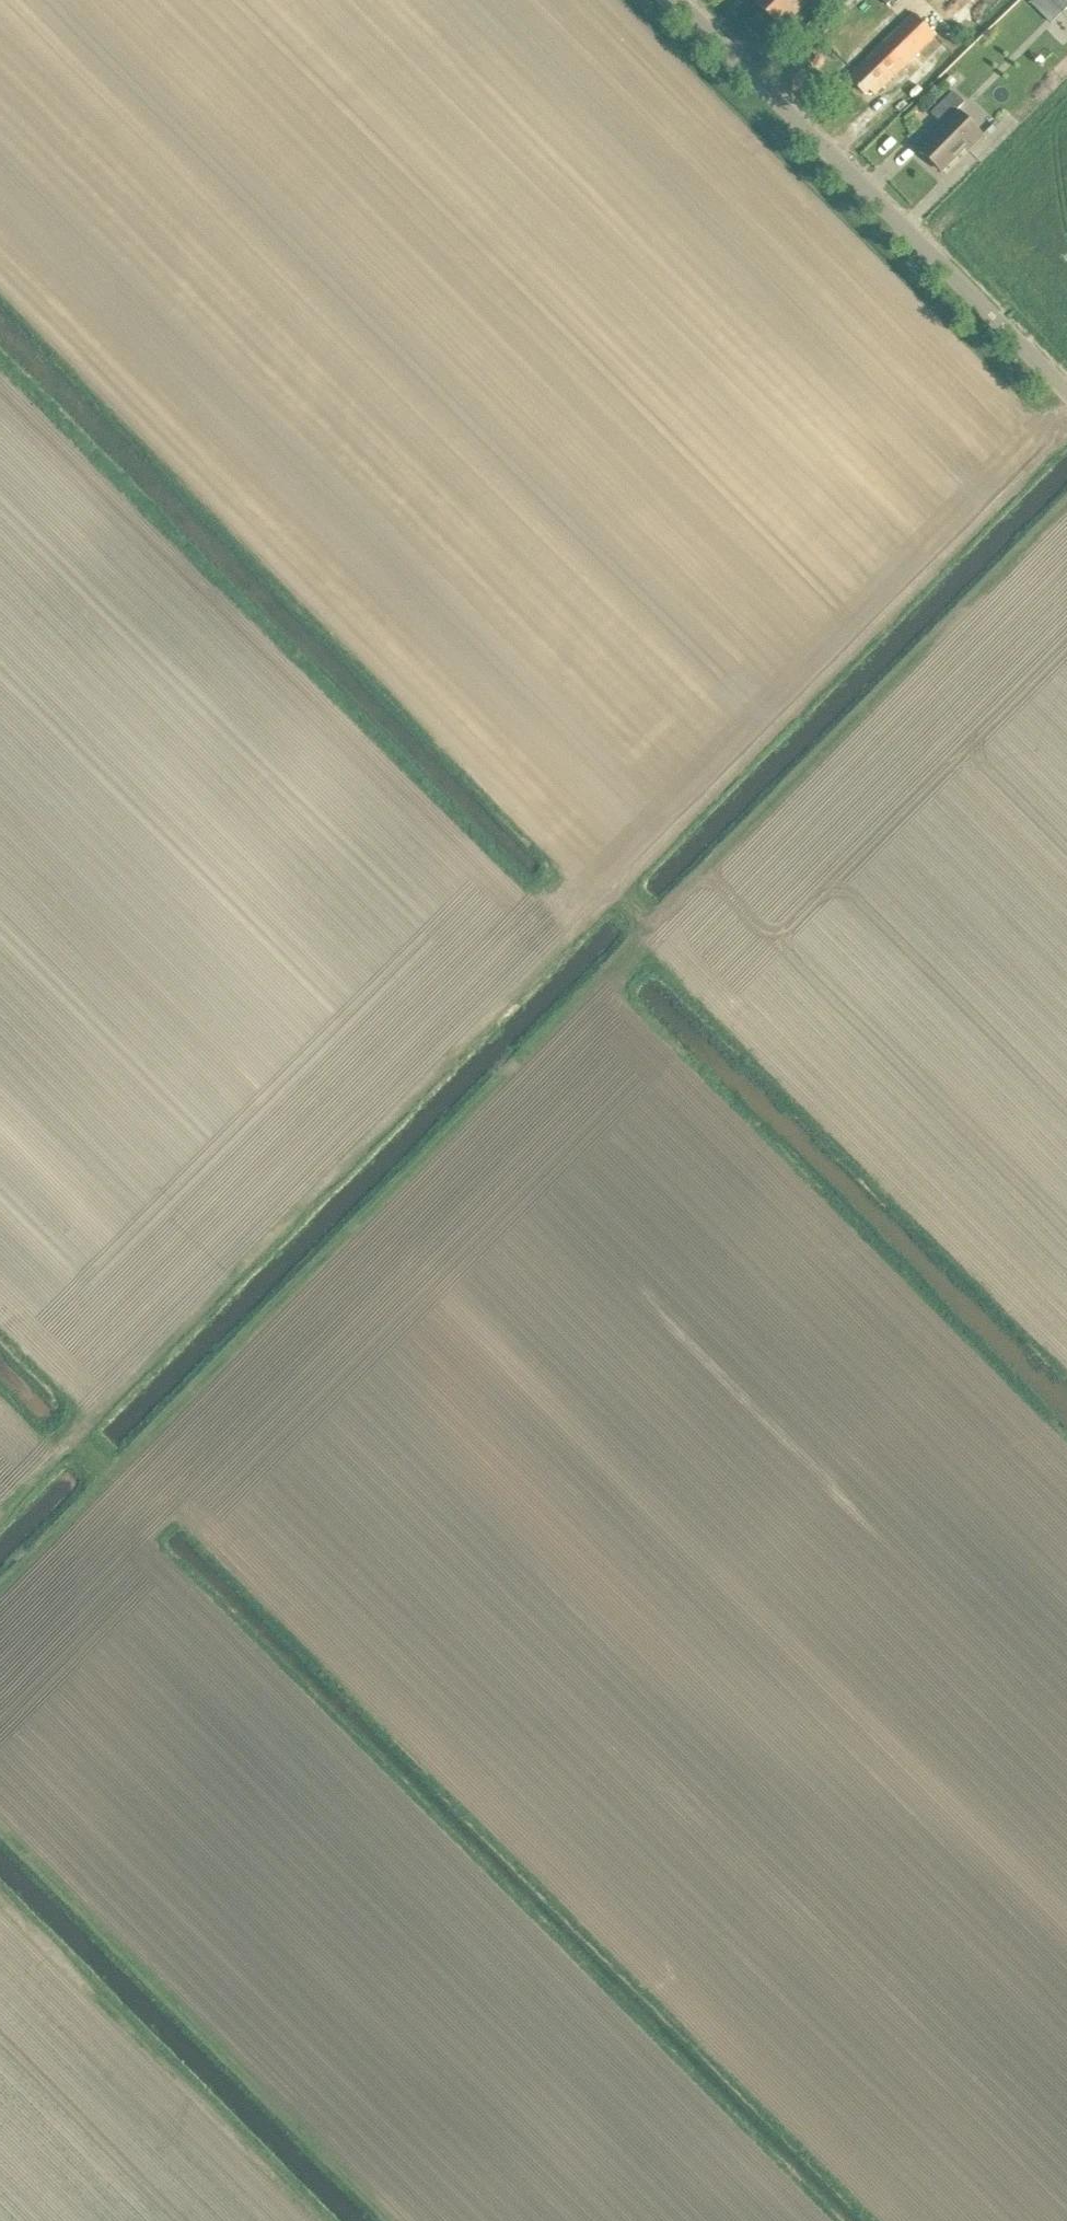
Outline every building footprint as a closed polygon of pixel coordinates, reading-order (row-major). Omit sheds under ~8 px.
[(755,2),(782,30),(812,0),(756,0),(755,2)] [(951,14),(958,22),(983,2),(982,0),(968,0),(951,14)] [(1063,13),(1066,10),(1066,0),(1051,0),(1063,13)] [(914,15),(854,74),(858,79),(853,83),(866,97),(871,92),(875,97),(936,38),(914,15)] [(968,152),(983,137),(958,112),(965,105),(954,94),(932,115),(945,129),(921,152),(942,173),(966,149),(968,152)]
